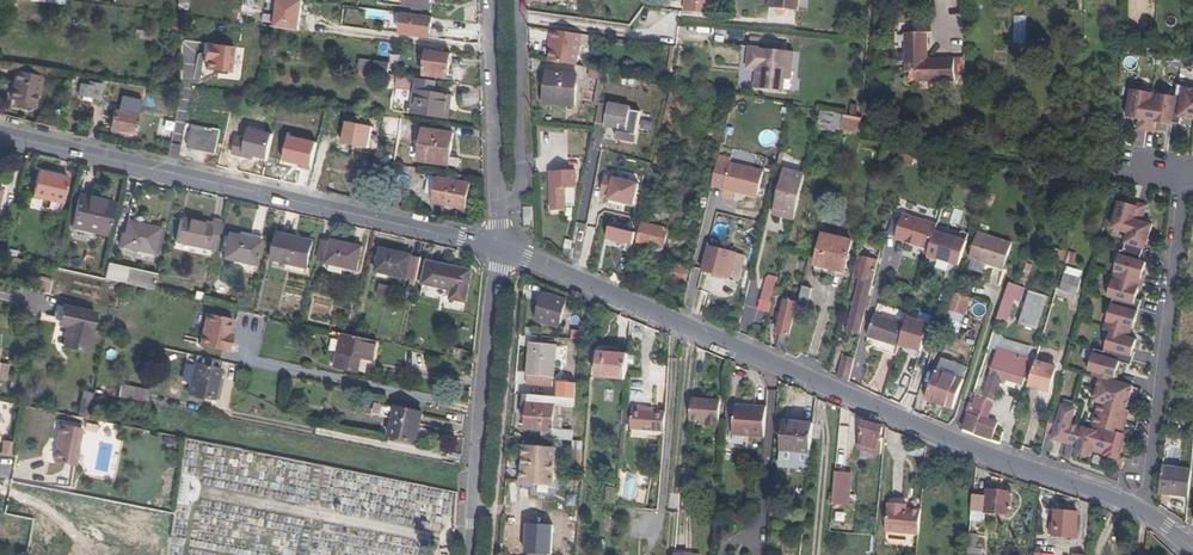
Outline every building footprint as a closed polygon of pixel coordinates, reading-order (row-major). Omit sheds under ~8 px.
[(179,9),(187,10),(188,0),(180,0),(179,9)] [(404,6),(431,10),(432,0),(404,0),(404,6)] [(685,11),(710,14),(711,0),(686,0),(685,11)] [(774,8),(798,11),(799,0),(775,0),(774,8)] [(432,26),(433,17),(414,15),(411,36),(430,38),(432,26)] [(1026,15),(1014,15),(1013,42),(1025,42),(1026,15)] [(285,20),(269,17),(268,25),(283,28),(285,20)] [(317,22),(307,20),(306,30),(316,31),(317,22)] [(932,23),(913,23),(913,33),(927,33),(932,33),(932,23)] [(583,34),(554,30),(550,50),(549,60),(576,66),(581,45),(583,34)] [(928,59),(927,33),(913,33),(905,33),(906,71),(916,71),(917,82),(955,82),(955,58),(928,59)] [(593,36),(583,34),(581,45),(592,47),(593,36)] [(206,67),(230,70),(233,44),(209,41),(206,67)] [(795,52),(750,47),(748,68),(758,69),(756,88),(784,91),(786,79),(792,79),(795,52)] [(451,54),(427,51),(424,76),(442,78),(442,74),(448,75),(451,54)] [(375,61),(359,59),(357,70),(373,72),(375,61)] [(390,64),(375,61),(373,72),(388,74),(390,64)] [(605,71),(590,68),(588,77),(591,78),(598,79),(594,105),(599,106),(600,102),(605,71)] [(579,74),(547,70),(544,101),(553,102),(553,105),(575,107),(579,74)] [(38,96),(42,78),(17,72),(10,99),(18,100),(24,102),(23,106),(33,109),(36,96),(38,96)] [(396,88),(410,88),(409,75),(396,76),(396,88)] [(594,105),(598,79),(591,78),(586,103),(594,105)] [(417,79),(412,113),(448,119),(451,97),(434,94),(436,82),(417,79)] [(81,84),(78,96),(83,97),(92,98),(100,100),(102,84),(88,82),(88,85),(81,84)] [(1130,86),(1128,97),(1131,97),(1127,118),(1139,120),(1138,129),(1147,130),(1147,128),(1155,130),(1156,122),(1172,125),(1172,123),(1180,124),(1181,117),(1192,119),(1192,90),(1188,89),(1189,87),(1178,85),(1176,97),(1164,95),(1164,93),(1153,91),(1153,93),(1143,91),(1143,88),(1130,86)] [(134,134),(142,100),(122,96),(119,112),(114,111),(110,129),(134,134)] [(609,104),(600,102),(599,106),(596,123),(605,124),(605,126),(619,128),(617,140),(635,143),(641,111),(630,109),(631,107),(609,104)] [(835,113),(821,110),(817,129),(830,132),(831,128),(835,113)] [(845,115),(835,113),(831,128),(841,130),(845,115)] [(329,115),(326,127),(336,130),(339,117),(329,115)] [(861,117),(853,116),(845,115),(841,130),(860,134),(861,117)] [(386,135),(406,136),(407,119),(387,117),(386,135)] [(178,124),(166,122),(165,127),(163,127),(162,133),(176,136),(178,124)] [(220,131),(192,125),(188,148),(215,154),(220,131)] [(450,157),(454,134),(423,129),(419,161),(449,165),(450,157)] [(269,142),(260,140),(259,147),(268,149),(269,142)] [(915,156),(902,154),(900,163),(913,166),(915,156)] [(450,157),(449,165),(458,167),(459,159),(450,157)] [(758,195),(763,171),(730,163),(724,189),(736,192),(736,190),(758,195)] [(805,174),(784,169),(774,208),(796,213),(805,174)] [(576,170),(550,171),(552,211),(566,211),(566,206),(565,188),(575,188),(576,188),(576,170)] [(62,204),(67,178),(38,171),(32,197),(62,204)] [(435,196),(439,178),(430,176),(426,194),(435,196)] [(470,184),(439,178),(435,196),(434,203),(465,209),(470,184)] [(575,206),(575,188),(565,188),(566,206),(575,206)] [(642,196),(618,191),(617,197),(619,198),(618,205),(626,206),(628,199),(632,200),(641,202),(642,196)] [(106,236),(114,202),(79,194),(71,228),(106,236)] [(641,202),(632,200),(628,199),(626,206),(626,208),(626,210),(639,212),(641,202)] [(686,204),(676,202),(672,221),(681,224),(686,204)] [(1142,223),(1147,205),(1138,203),(1137,206),(1124,203),(1117,229),(1133,234),(1137,221),(1142,223)] [(796,213),(774,208),(772,215),(794,220),(796,213)] [(935,230),(937,224),(903,213),(896,238),(905,241),(904,241),(920,246),(920,245),(930,248),(935,230)] [(215,251),(221,221),(213,219),(211,223),(198,220),(197,222),(181,218),(175,242),(215,251)] [(1152,225),(1142,223),(1137,221),(1133,234),(1128,252),(1142,256),(1146,241),(1148,241),(1152,225)] [(159,255),(165,230),(128,222),(125,234),(122,247),(159,255)] [(583,250),(585,222),(576,222),(574,249),(583,250)] [(669,229),(642,222),(638,243),(654,247),(663,249),(664,249),(669,229)] [(636,233),(611,227),(608,238),(633,245),(636,233)] [(935,230),(930,248),(927,256),(938,260),(938,258),(952,262),(960,238),(935,230)] [(823,233),(815,266),(845,273),(853,241),(823,233)] [(1012,243),(978,233),(969,258),(1004,269),(1012,243)] [(256,265),(261,241),(229,234),(223,258),(256,265)] [(307,268),(312,245),(295,241),(296,238),(278,234),(272,260),(307,268)] [(8,238),(0,236),(0,254),(4,254),(8,238)] [(327,261),(331,242),(322,240),(318,259),(327,261)] [(327,261),(326,263),(357,270),(362,247),(332,241),(331,242),(327,261)] [(702,270),(739,280),(746,256),(708,246),(702,270)] [(1067,253),(1049,248),(1046,257),(1064,263),(1067,253)] [(416,281),(421,258),(412,256),(412,255),(381,249),(376,272),(416,281)] [(1140,261),(1142,256),(1128,252),(1125,251),(1118,276),(1143,283),(1146,274),(1143,274),(1147,263),(1140,261)] [(877,260),(858,255),(853,278),(859,279),(847,332),(859,334),(867,297),(869,297),(877,260)] [(465,301),(471,271),(428,262),(424,283),(453,290),(451,298),(465,301)] [(690,268),(671,263),(668,276),(679,279),(678,281),(686,283),(690,268)] [(157,275),(108,264),(105,279),(153,290),(157,275)] [(1084,271),(1066,266),(1064,274),(1082,279),(1084,271)] [(1082,279),(1064,274),(1060,289),(1077,295),(1082,279)] [(679,279),(668,276),(667,281),(677,284),(678,281),(679,279)] [(1143,283),(1118,276),(1111,297),(1117,299),(1116,302),(1139,309),(1141,300),(1136,299),(1139,290),(1141,290),(1143,283)] [(1021,302),(1024,285),(1007,282),(999,319),(1010,321),(1014,301),(1021,302)] [(812,289),(803,287),(798,305),(808,307),(812,289)] [(587,296),(570,289),(568,294),(584,301),(587,296)] [(775,294),(762,291),(757,309),(763,311),(770,313),(775,294)] [(1047,296),(1030,291),(1019,325),(1036,330),(1047,296)] [(961,331),(970,296),(951,292),(942,326),(961,331)] [(567,300),(543,293),(536,321),(559,328),(567,300)] [(797,303),(785,300),(777,333),(781,334),(777,350),(786,353),(790,337),(790,336),(797,303)] [(1139,309),(1116,302),(1108,326),(1114,328),(1131,333),(1132,329),(1133,329),(1139,309)] [(87,351),(95,313),(63,306),(59,325),(67,327),(62,346),(87,351)] [(770,313),(763,311),(761,317),(768,319),(770,313)] [(230,349),(234,316),(203,313),(199,346),(230,349)] [(899,345),(906,324),(875,315),(870,331),(878,334),(876,338),(899,345)] [(906,324),(899,345),(909,349),(909,347),(921,351),(930,324),(908,317),(906,324)] [(1131,333),(1114,328),(1107,352),(1114,354),(1133,360),(1136,351),(1134,351),(1137,339),(1129,337),(1131,333)] [(373,360),(377,341),(342,333),(335,367),(358,372),(361,358),(373,360)] [(557,345),(530,342),(526,384),(553,387),(557,345)] [(460,360),(463,350),(449,347),(447,357),(460,360)] [(1031,359),(997,349),(985,388),(999,393),(1003,379),(1023,385),(1031,359)] [(1114,354),(1107,352),(1097,349),(1091,371),(1096,372),(1095,376),(1103,378),(1116,381),(1119,373),(1117,372),(1120,361),(1113,358),(1114,354)] [(627,354),(599,352),(597,377),(625,379),(627,354)] [(1113,358),(1120,361),(1132,364),(1133,360),(1114,354),(1113,358)] [(214,400),(221,370),(219,369),(221,361),(197,356),(195,364),(194,364),(188,393),(214,400)] [(854,360),(842,357),(837,377),(849,382),(854,360)] [(937,370),(964,379),(968,367),(942,357),(937,370)] [(1057,367),(1036,361),(1029,386),(1049,392),(1057,367)] [(926,400),(953,410),(964,379),(937,370),(926,400)] [(1133,386),(1116,381),(1103,378),(1096,401),(1101,402),(1126,409),(1133,386)] [(557,395),(576,396),(576,380),(558,380),(557,395)] [(146,403),(149,390),(121,385),(119,397),(146,403)] [(985,388),(984,388),(982,393),(977,391),(968,413),(990,420),(999,393),(985,388)] [(79,415),(89,416),(91,392),(81,391),(79,415)] [(572,441),(575,399),(523,395),(521,418),(527,419),(528,404),(555,406),(553,431),(541,430),(540,439),(572,441)] [(721,401),(692,398),(690,420),(706,421),(719,422),(721,401)] [(1126,409),(1101,402),(1094,425),(1100,427),(1112,430),(1123,433),(1130,410),(1126,409)] [(555,406),(528,404),(527,419),(526,429),(541,430),(553,431),(555,406)] [(766,406),(735,404),(733,435),(764,437),(766,406)] [(416,443),(423,413),(396,407),(396,408),(383,405),(381,416),(393,419),(389,437),(416,443)] [(1059,442),(1068,406),(1064,405),(1060,420),(1051,417),(1046,432),(1055,435),(1053,440),(1059,442)] [(1077,408),(1068,406),(1059,442),(1065,443),(1065,444),(1074,447),(1081,426),(1073,423),(1077,408)] [(653,411),(632,410),(631,429),(664,432),(666,412),(653,411)] [(968,413),(968,412),(963,429),(992,440),(998,423),(990,420),(968,413)] [(813,423),(788,421),(786,431),(783,431),(779,464),(809,467),(813,423)] [(75,467),(79,448),(78,448),(82,429),(60,424),(55,445),(57,445),(54,462),(75,467)] [(883,426),(863,424),(860,450),(882,453),(884,439),(882,438),(883,426)] [(1084,427),(1081,426),(1074,447),(1078,448),(1084,427)] [(1093,451),(1099,431),(1084,427),(1078,448),(1077,453),(1091,457),(1093,451)] [(1105,455),(1112,430),(1100,427),(1099,431),(1093,451),(1105,455)] [(1127,434),(1123,433),(1112,430),(1105,455),(1114,458),(1115,455),(1120,456),(1127,434)] [(2,440),(1,453),(10,454),(11,441),(2,440)] [(546,457),(547,448),(524,446),(521,482),(553,485),(555,457),(546,457)] [(1124,458),(1120,456),(1115,455),(1114,458),(1112,466),(1122,469),(1124,458)] [(1192,470),(1163,466),(1159,494),(1190,497),(1192,470)] [(852,474),(834,472),(832,504),(849,505),(852,474)] [(1012,492),(987,489),(986,495),(973,494),(972,510),(984,512),(1009,515),(1012,492)] [(906,509),(907,504),(889,503),(886,531),(918,534),(921,510),(906,509)] [(984,512),(972,510),(971,520),(983,522),(984,512)] [(1079,512),(1055,510),(1054,523),(1050,523),(1049,535),(1076,538),(1079,512)] [(976,548),(978,534),(969,533),(968,547),(976,548)]
